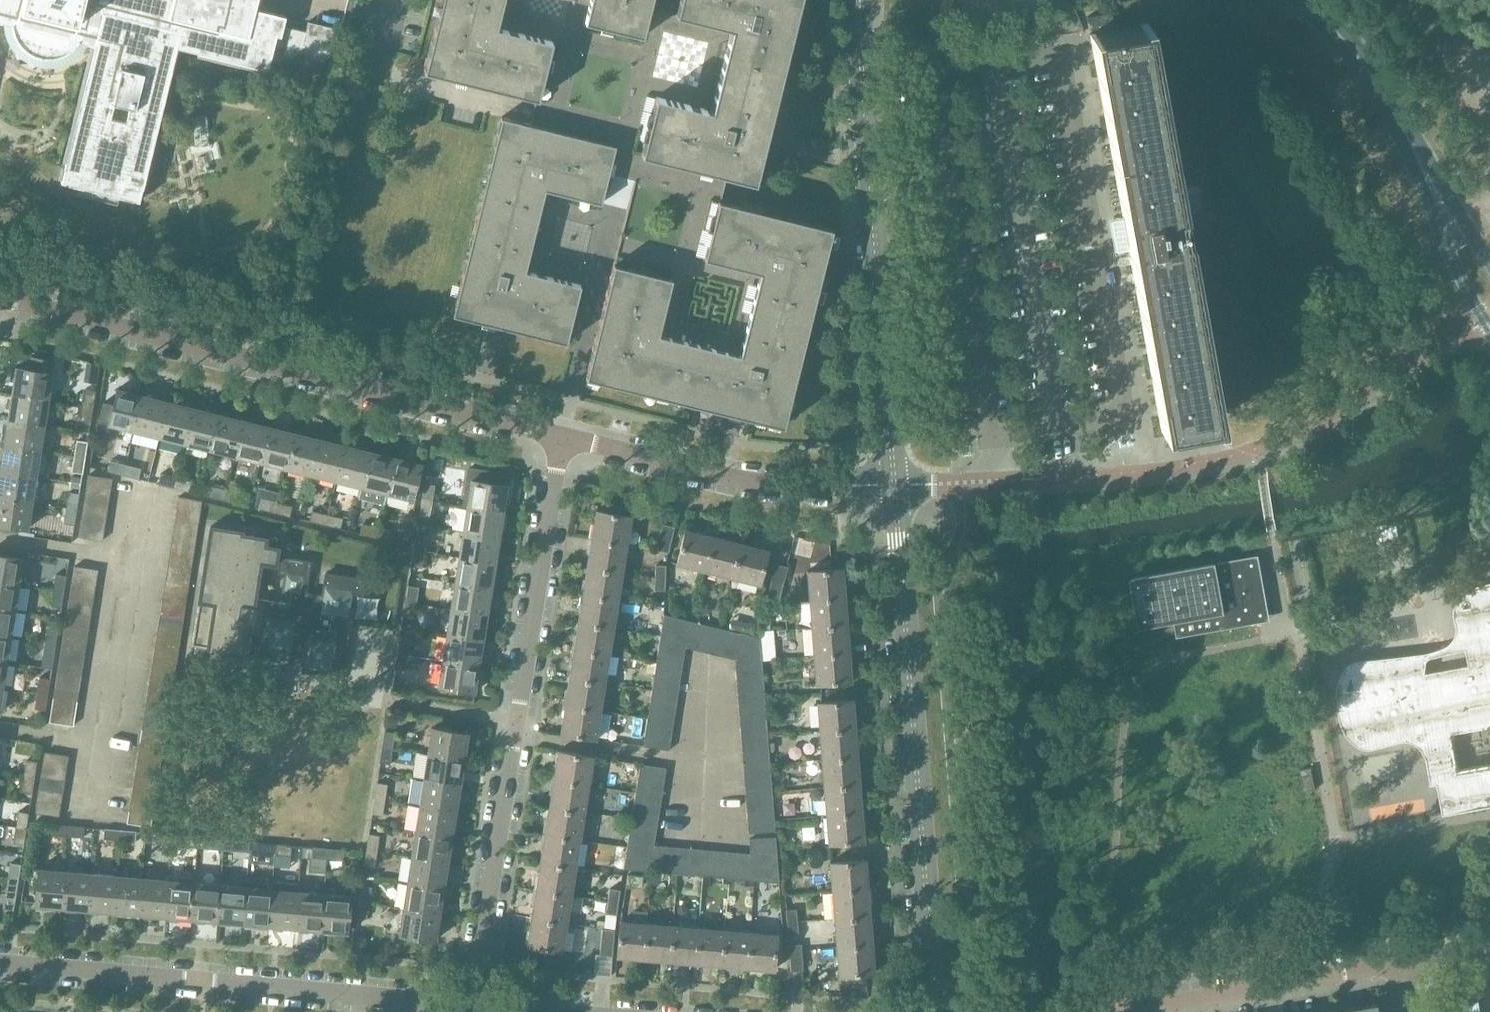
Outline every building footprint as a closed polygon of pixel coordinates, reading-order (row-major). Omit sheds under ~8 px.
[(61,182),(82,187),(139,201),(155,139),(177,47),(268,69),(271,59),(297,66),(306,31),(283,26),(286,16),(256,8),(258,0),(0,0),(0,21),(12,24),(15,37),(22,47),(33,54),(46,57),(58,56),(70,50),(79,41),(95,45),(61,182)] [(424,70),(535,98),(529,123),(501,116),(452,315),(566,343),(581,284),(525,271),(545,189),(601,203),(627,209),(585,377),(783,426),(832,228),(720,200),(727,175),(755,182),(799,0),(441,0),(424,70)] [(1087,17),(1089,30),(1114,25),(1112,12),(1087,17)] [(308,21),(306,31),(297,66),(294,76),(326,84),(339,29),(308,21)] [(1127,244),(1128,249),(1161,429),(1216,419),(1145,24),(1090,34),(1123,219),(1115,221),(1118,233),(1120,245),(1127,244)] [(16,368),(12,392),(49,398),(53,373),(52,373),(54,360),(31,357),(29,369),(16,367),(16,368)] [(85,389),(83,404),(93,405),(96,390),(85,389)] [(108,424),(134,431),(142,395),(118,389),(117,389),(108,424)] [(12,392),(8,418),(45,424),(49,398),(12,392)] [(134,431),(159,437),(168,402),(142,395),(134,431)] [(159,437),(184,443),(193,408),(168,402),(159,437)] [(93,405),(83,404),(80,420),(91,422),(93,405)] [(184,443),(210,449),(218,414),(193,408),(184,443)] [(210,449),(235,456),(244,420),(218,414),(210,449)] [(8,418),(4,444),(41,449),(45,424),(8,418)] [(235,456),(260,462),(269,427),(244,420),(235,456)] [(260,462),(286,468),(294,433),(269,427),(260,462)] [(286,468),(311,474),(320,439),(294,433),(286,468)] [(311,474),(336,481),(345,445),(320,439),(311,474)] [(77,440),(75,456),(85,457),(88,442),(77,440)] [(4,444),(0,469),(37,475),(41,449),(4,444)] [(336,481),(362,487),(370,452),(345,445),(336,481)] [(370,452),(362,487),(359,498),(360,499),(360,497),(384,502),(383,504),(384,505),(387,493),(396,458),(370,452)] [(85,457),(75,456),(72,471),(83,473),(85,457)] [(420,464),(396,458),(387,493),(412,499),(421,464),(420,463),(420,464)] [(108,471),(123,475),(126,464),(110,460),(108,471)] [(126,464),(123,475),(138,478),(141,468),(126,464)] [(462,505),(466,506),(503,512),(507,486),(507,485),(503,484),(505,473),(468,467),(462,505)] [(0,471),(0,495),(33,500),(37,475),(0,469),(0,471)] [(158,483),(174,487),(176,477),(161,473),(158,483)] [(89,474),(87,488),(110,491),(112,478),(89,474)] [(176,477),(174,487),(189,491),(192,481),(176,477)] [(424,483),(422,499),(432,500),(435,485),(424,483)] [(208,496),(224,500),(227,489),(211,486),(208,496)] [(87,488),(85,500),(108,504),(110,491),(87,488)] [(227,489),(224,500),(239,503),(242,493),(227,489)] [(69,492),(66,508),(77,509),(79,493),(69,492)] [(0,495),(0,524),(28,528),(33,500),(0,495)] [(178,496),(176,509),(200,513),(202,500),(178,496)] [(259,508),(275,512),(277,502),(261,498),(259,508)] [(432,500),(422,499),(419,514),(430,516),(432,500)] [(85,500),(83,512),(106,516),(108,504),(85,500)] [(277,502),(275,512),(290,516),(292,506),(277,502)] [(466,506),(462,531),(499,537),(503,512),(466,506)] [(77,509),(66,508),(64,523),(74,525),(77,509)] [(176,509),(175,520),(198,524),(200,513),(176,509)] [(309,521),(325,525),(328,514),(312,510),(309,521)] [(596,510),(591,539),(626,544),(631,516),(596,510)] [(83,512),(81,525),(104,528),(106,516),(83,512)] [(328,514),(325,525),(340,528),(343,518),(328,514)] [(175,520),(173,533),(196,537),(198,524),(175,520)] [(1396,522),(1377,525),(1380,538),(1398,535),(1396,522)] [(360,533),(376,537),(379,527),(362,523),(360,533)] [(656,549),(668,552),(674,526),(662,523),(656,549)] [(104,528),(81,525),(79,536),(103,540),(104,528)] [(379,527),(376,537),(391,541),(393,530),(379,527)] [(677,564),(704,570),(713,536),(685,529),(677,564)] [(462,531),(458,557),(495,563),(499,537),(462,531)] [(173,533),(171,544),(194,548),(196,537),(173,533)] [(416,534),(414,550),(424,551),(427,536),(416,534)] [(704,570),(732,577),(740,543),(713,536),(704,570)] [(591,539),(587,566),(622,572),(626,544),(591,539)] [(740,543),(732,577),(759,584),(768,549),(740,543)] [(171,544),(169,556),(193,560),(194,548),(171,544)] [(424,551),(414,550),(411,566),(422,567),(424,551)] [(19,584),(23,558),(0,555),(0,581),(19,584)] [(1174,622),(1177,637),(1258,622),(1255,607),(1268,605),(1259,555),(1217,563),(1217,562),(1131,578),(1140,628),(1174,622)] [(169,556),(167,568),(191,571),(193,560),(169,556)] [(247,644),(291,651),(295,624),(309,626),(303,665),(339,671),(341,656),(333,655),(337,630),(330,629),(333,615),(347,617),(351,592),(360,593),(362,578),(326,573),(323,595),(306,592),(311,561),(281,557),(279,572),(286,574),(283,590),(289,591),(287,603),(267,600),(262,629),(250,627),(247,644)] [(458,557),(454,583),(491,588),(495,563),(458,557)] [(776,563),(769,589),(781,592),(788,566),(776,563)] [(655,565),(655,577),(665,578),(666,565),(655,565)] [(74,566),(72,579),(96,582),(98,570),(74,566)] [(587,566),(583,594),(618,599),(622,572),(587,566)] [(167,568),(165,579),(189,583),(191,571),(167,568)] [(807,571),(809,599),(845,596),(842,568),(807,571)] [(56,574),(53,590),(64,592),(66,576),(56,574)] [(665,578),(655,577),(654,590),(665,590),(665,578)] [(72,579),(70,590),(94,594),(96,582),(72,579)] [(165,579),(164,591),(187,594),(189,583),(165,579)] [(15,609),(19,584),(0,581),(0,607),(15,609)] [(454,583),(450,608),(487,614),(491,588),(454,583)] [(408,585),(406,601),(416,603),(419,587),(408,585)] [(767,598),(778,601),(781,592),(769,589),(767,598)] [(64,592),(53,590),(51,605),(61,607),(64,592)] [(70,590),(69,602),(92,605),(94,594),(70,590)] [(164,591),(162,602),(185,606),(187,594),(164,591)] [(1426,673),(1423,656),(1352,668),(1356,689),(1344,691),(1352,734),(1363,731),(1365,743),(1422,733),(1431,784),(1438,783),(1443,814),(1489,806),(1489,766),(1456,772),(1449,733),(1489,725),(1489,591),(1469,595),(1471,607),(1459,609),(1470,665),(1426,673)] [(583,594),(578,621),(613,627),(618,599),(583,594)] [(809,599),(811,627),(847,624),(845,596),(809,599)] [(416,603),(406,601),(403,617),(414,618),(416,603)] [(69,602),(67,614),(90,617),(92,605),(69,602)] [(162,602),(160,614),(183,618),(185,606),(162,602)] [(11,635),(15,609),(0,607),(0,633),(11,635)] [(450,608),(446,634),(483,640),(487,614),(450,608)] [(67,614),(65,627),(88,631),(90,617),(67,614)] [(160,614),(158,625),(182,629),(183,618),(160,614)] [(683,658),(685,647),(664,614),(657,654),(683,658)] [(685,647),(697,650),(704,624),(664,614),(685,647)] [(578,621),(574,649),(609,654),(613,627),(578,621)] [(697,650),(710,653),(716,627),(704,624),(697,650)] [(811,627),(813,655),(849,652),(847,624),(811,627)] [(48,625),(45,641),(56,643),(58,627),(48,625)] [(158,625),(156,637),(180,641),(182,629),(158,625)] [(65,627),(63,639),(86,642),(88,631),(65,627)] [(710,653),(722,656),(729,630),(716,627),(710,653)] [(722,656),(735,659),(760,638),(729,630),(722,656)] [(7,660),(11,635),(0,633),(0,659),(7,660)] [(446,634),(442,659),(479,665),(481,652),(485,653),(487,640),(483,640),(446,634)] [(156,637),(154,649),(178,652),(180,641),(156,637)] [(400,637),(397,653),(408,655),(410,638),(400,637)] [(735,659),(736,671),(762,669),(760,638),(735,659)] [(63,639),(61,651),(85,655),(86,642),(63,639)] [(56,643),(45,641),(43,656),(53,658),(56,643)] [(154,649),(153,661),(176,664),(178,652),(154,649)] [(574,649),(570,676),(605,682),(609,654),(574,649)] [(61,651),(59,663),(83,666),(85,655),(61,651)] [(849,652),(813,655),(816,683),(851,681),(849,652)] [(408,655),(397,653),(395,668),(405,670),(408,655)] [(682,669),(683,658),(657,654),(656,665),(682,669)] [(479,665),(442,659),(438,686),(475,692),(475,691),(479,665)] [(153,661),(151,673),(174,676),(176,664),(153,661)] [(59,663),(57,675),(81,678),(83,666),(59,663)] [(680,681),(682,669),(656,665),(654,677),(680,681)] [(736,671),(737,682),(763,680),(762,669),(736,671)] [(151,673),(149,685),(172,688),(174,676),(151,673)] [(57,675),(55,687),(79,690),(81,678),(57,675)] [(570,676),(565,704),(600,710),(605,682),(570,676)] [(40,677),(37,693),(48,694),(50,679),(40,677)] [(678,692),(680,681),(654,677),(652,688),(678,692)] [(737,682),(738,694),(764,692),(763,680),(737,682)] [(149,685),(147,696),(171,699),(172,688),(149,685)] [(55,687),(53,699),(77,702),(79,690),(55,687)] [(676,704),(678,692),(652,688),(650,700),(676,704)] [(738,694),(739,705),(765,703),(764,692),(738,694)] [(48,694),(37,693),(35,708),(45,710),(48,694)] [(147,696),(145,707),(169,711),(171,699),(147,696)] [(53,699),(51,711),(75,714),(77,702),(53,699)] [(674,715),(676,704),(650,700),(648,711),(674,715)] [(817,702),(819,731),(855,728),(853,700),(817,702)] [(739,705),(740,717),(766,715),(765,703),(739,705)] [(600,710),(565,704),(561,733),(596,738),(600,710)] [(145,707),(143,719),(167,722),(169,711),(145,707)] [(75,714),(51,711),(50,722),(73,725),(75,714)] [(673,727),(674,715),(648,711),(647,723),(673,727)] [(740,717),(740,729),(767,726),(766,715),(740,717)] [(143,719),(141,731),(165,735),(167,722),(143,719)] [(671,738),(673,727),(647,723),(645,734),(671,738)] [(740,729),(741,740),(768,738),(767,726),(740,729)] [(431,727),(427,754),(464,760),(468,733),(431,727)] [(819,731),(822,759),(857,756),(855,728),(819,731)] [(141,731),(139,743),(163,747),(165,735),(141,731)] [(385,731),(382,746),(393,748),(395,732),(385,731)] [(669,750),(671,738),(645,734),(643,745),(669,750)] [(741,740),(742,752),(769,750),(768,738),(741,740)] [(139,743),(138,754),(161,758),(163,747),(139,743)] [(393,748),(382,746),(380,762),(390,764),(393,748)] [(558,750),(553,779),(589,784),(593,756),(558,750)] [(742,752),(743,763),(770,761),(769,750),(742,752)] [(45,752),(43,765),(66,769),(69,756),(45,752)] [(138,754),(136,766),(159,770),(161,758),(138,754)] [(427,754),(423,779),(460,785),(464,760),(427,754)] [(822,759),(824,787),(859,784),(857,756),(822,759)] [(27,760),(24,775),(35,777),(37,761),(27,760)] [(743,763),(744,775),(770,773),(770,761),(743,763)] [(640,763),(638,776),(664,780),(666,767),(640,763)] [(43,765),(41,777),(65,781),(66,769),(43,765)] [(136,766),(134,778),(158,782),(159,770),(136,766)] [(744,775),(745,786),(771,784),(770,773),(744,775)] [(35,777),(24,775),(22,791),(32,793),(35,777)] [(638,776),(636,789),(662,793),(664,780),(638,776)] [(41,777),(39,789),(63,793),(65,781),(41,777)] [(134,778),(132,789),(156,793),(158,782),(134,778)] [(423,779),(419,805),(456,811),(460,785),(423,779)] [(553,779),(549,806),(584,812),(589,784),(553,779)] [(377,782),(374,798),(385,799),(387,784),(377,782)] [(745,786),(746,798),(772,796),(771,784),(745,786)] [(824,787),(826,815),(861,812),(859,784),(824,787)] [(39,789),(37,802),(61,805),(63,793),(39,789)] [(132,789),(130,801),(154,805),(156,793),(132,789)] [(636,789),(634,802),(660,806),(662,793),(636,789)] [(746,798),(747,810),(773,807),(772,796),(746,798)] [(385,799),(374,798),(372,813),(382,815),(385,799)] [(130,801),(129,812),(152,816),(154,805),(130,801)] [(61,805),(37,802),(35,812),(59,816),(61,805)] [(634,802),(632,815),(658,819),(660,806),(634,802)] [(419,805),(415,831),(452,836),(456,811),(419,805)] [(549,806),(545,834),(580,840),(584,812),(549,806)] [(747,810),(748,821),(774,819),(773,807),(747,810)] [(19,811),(16,827),(27,828),(29,812),(19,811)] [(152,816),(129,812),(127,823),(151,826),(152,816)] [(861,812),(826,815),(828,843),(864,840),(861,812)] [(632,815),(630,827),(656,832),(658,819),(632,815)] [(774,819),(748,821),(749,833),(775,831),(774,819)] [(52,834),(67,836),(68,825),(53,824),(52,834)] [(68,825),(67,836),(83,837),(84,827),(68,825)] [(27,828),(16,827),(14,842),(24,844),(27,828)] [(630,827),(628,840),(654,844),(656,832),(630,827)] [(104,839),(119,840),(120,830),(105,828),(104,839)] [(120,830),(119,840),(135,842),(136,831),(120,830)] [(415,831),(411,856),(448,862),(452,836),(415,831)] [(156,843),(171,845),(172,834),(157,833),(156,843)] [(172,834),(171,845),(187,846),(188,836),(172,834)] [(369,834),(366,849),(377,851),(379,835),(369,834)] [(545,834),(540,862),(575,867),(580,840),(545,834)] [(750,853),(779,882),(775,837),(749,839),(750,853)] [(207,848),(223,849),(224,839),(208,838),(207,848)] [(224,839),(223,849),(239,851),(240,840),(224,839)] [(623,868),(664,872),(666,846),(654,844),(628,840),(623,868)] [(259,853),(275,854),(276,843),(260,842),(259,853)] [(276,843),(275,854),(291,855),(292,845),(276,843)] [(664,872),(676,873),(678,847),(666,846),(664,872)] [(311,857),(327,859),(327,848),(312,847),(311,857)] [(676,873),(688,874),(690,848),(678,847),(676,873)] [(327,848),(327,859),(342,860),(343,850),(327,848)] [(688,874),(700,875),(702,849),(690,848),(688,874)] [(377,851),(366,849),(364,865),(374,867),(377,851)] [(700,875),(712,876),(714,850),(702,849),(700,875)] [(712,876),(724,877),(726,851),(714,850),(712,876)] [(724,877),(736,878),(738,852),(726,851),(724,877)] [(736,878),(779,882),(750,853),(738,852),(736,878)] [(411,856),(407,882),(444,887),(448,862),(411,856)] [(830,862),(832,890),(868,887),(865,859),(830,862)] [(11,862),(8,878),(18,880),(21,864),(11,862)] [(540,862),(536,889),(571,895),(575,867),(540,862)] [(36,905),(62,907),(65,871),(40,869),(40,868),(38,868),(35,905),(36,905)] [(62,907),(88,910),(91,873),(65,871),(62,907)] [(88,910),(114,912),(117,875),(91,873),(88,910)] [(114,912),(139,914),(143,878),(117,875),(114,912)] [(191,918),(194,882),(194,878),(169,876),(169,880),(165,916),(177,917),(176,922),(189,923),(190,918),(191,918)] [(18,880),(8,878),(3,908),(14,910),(18,880)] [(139,914),(165,916),(169,880),(143,878),(139,914)] [(191,918),(217,921),(220,884),(194,882),(191,918)] [(407,882),(403,907),(440,913),(444,887),(407,882)] [(217,921),(243,923),(246,887),(220,884),(217,921)] [(361,885),(358,901),(369,903),(371,886),(361,885)] [(243,923),(269,925),(272,889),(246,887),(243,923)] [(832,890),(834,918),(870,916),(868,887),(832,890)] [(610,888),(608,901),(618,902),(620,889),(610,888)] [(269,925),(295,927),(298,891),(272,889),(269,925)] [(536,889),(532,917),(567,922),(571,895),(536,889)] [(295,927),(320,930),(324,893),(298,891),(295,927)] [(324,893),(320,930),(346,932),(347,932),(350,895),(349,895),(324,893)] [(369,903),(358,901),(356,916),(367,918),(369,903)] [(618,902),(608,901),(606,913),(616,914),(618,902)] [(440,913),(403,907),(403,910),(395,909),(392,933),(436,940),(440,913)] [(619,956),(646,958),(649,923),(646,923),(647,910),(632,909),(631,922),(622,921),(620,921),(617,956),(619,956)] [(786,909),(787,922),(797,921),(796,909),(786,909)] [(834,918),(836,947),(872,944),(870,916),(834,918)] [(567,922),(532,917),(527,945),(562,951),(567,922)] [(797,921),(787,922),(788,935),(798,934),(797,921)] [(646,958),(672,960),(675,926),(649,923),(646,958)] [(672,960),(697,962),(700,928),(675,926),(672,960)] [(600,954),(612,956),(614,929),(602,928),(600,954)] [(697,962),(723,965),(726,930),(700,928),(697,962)] [(723,965),(748,967),(751,932),(726,930),(723,965)] [(751,932),(748,967),(772,969),(774,970),(777,934),(775,934),(775,935),(751,932)] [(789,945),(791,971),(803,970),(801,944),(789,945)] [(872,944),(836,947),(839,975),(874,972),(872,944)] [(1476,985),(1480,1009),(1489,1007),(1489,994),(1488,983),(1476,985)] [(1476,985),(1476,984),(1461,987),(1463,999),(1446,1002),(1447,1011),(1481,1011),(1480,1009),(1476,985)] [(1461,987),(1443,990),(1446,1002),(1463,999),(1461,987)] [(1360,1006),(1361,1011),(1382,1011),(1380,1003),(1360,1006)]
